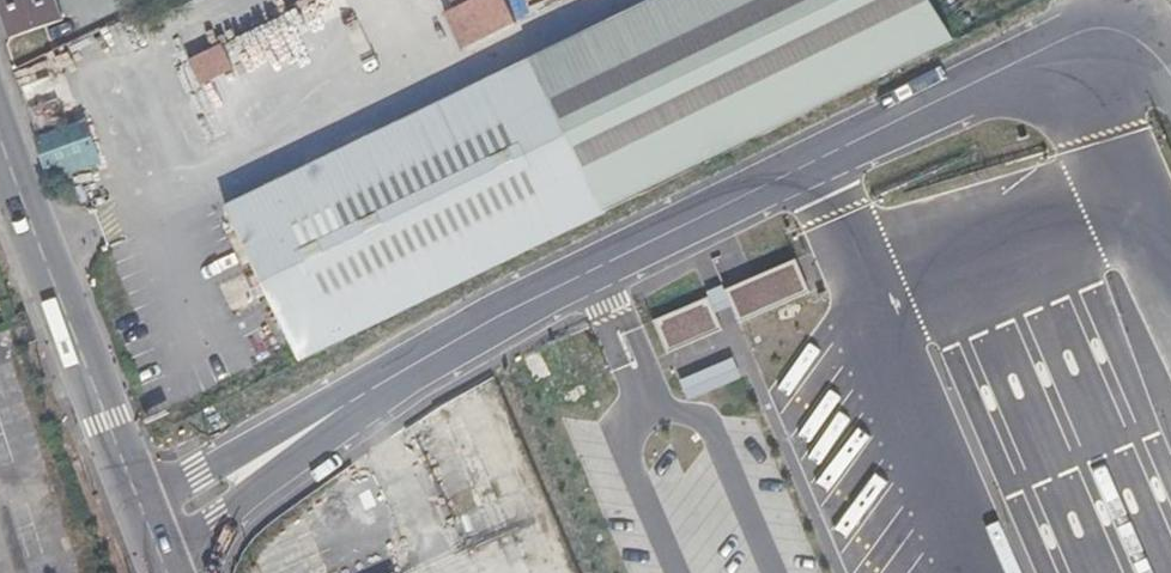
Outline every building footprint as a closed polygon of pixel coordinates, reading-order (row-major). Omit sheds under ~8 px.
[(16,37),(64,18),(58,0),(3,0),(16,37)] [(957,39),(933,0),(646,0),(529,56),(312,163),(322,181),(539,75),(607,210),(957,39)] [(468,21),(508,1),(507,0),(468,0),(456,6),(445,11),(464,49),(479,41),(468,21)] [(518,21),(508,1),(468,21),(479,41),(518,21)] [(233,65),(221,43),(189,60),(201,81),(233,65)] [(539,75),(322,181),(312,163),(227,205),(260,272),(249,279),(260,299),(269,294),(302,360),(607,210),(539,75)] [(37,137),(51,174),(66,167),(68,171),(101,159),(84,118),(37,137)] [(796,260),(724,291),(739,324),(810,293),(796,260)] [(653,321),(668,354),(723,331),(709,297),(653,321)] [(6,317),(10,328),(17,326),(13,314),(6,317)] [(24,344),(17,326),(10,328),(17,347),(24,344)] [(733,358),(680,381),(688,401),(741,378),(733,358)]
